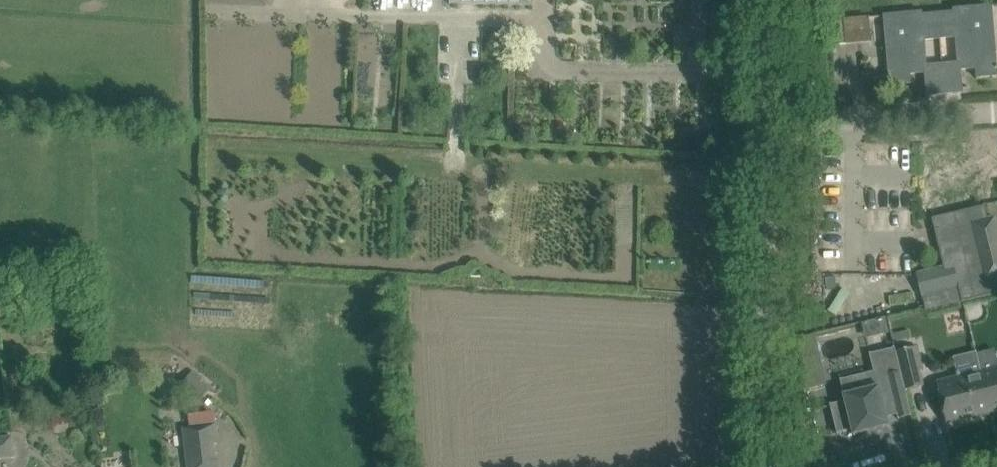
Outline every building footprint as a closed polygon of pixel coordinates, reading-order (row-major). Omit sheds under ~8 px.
[(996,66),(991,5),(954,9),(955,14),(948,14),(948,11),(937,12),(939,39),(954,38),(956,62),(942,63),(944,91),(960,90),(961,90),(960,69),(976,68),(977,77),(996,75),(996,69),(996,66)] [(944,91),(942,63),(926,64),(924,40),(939,39),(937,12),(930,13),(931,16),(921,17),(921,13),(884,16),(889,75),(887,75),(888,78),(889,78),(890,84),(900,84),(910,83),(909,74),(925,72),(927,92),(928,92),(944,91)] [(868,17),(844,19),(847,43),(870,41),(868,17)] [(814,81),(802,82),(804,101),(816,100),(814,81)] [(932,218),(944,268),(917,275),(926,311),(996,293),(996,258),(984,205),(932,218)] [(824,276),(824,286),(833,286),(833,276),(824,276)] [(923,370),(917,346),(897,351),(907,390),(923,386),(919,371),(923,370)] [(829,404),(837,434),(838,434),(838,433),(852,429),(853,436),(855,435),(886,427),(887,428),(888,427),(886,417),(897,415),(898,419),(911,416),(894,347),(892,348),(893,349),(871,354),(871,353),(869,353),(874,372),(842,380),(841,379),(840,379),(845,401),(831,404),(829,404)] [(868,357),(840,365),(844,378),(872,371),(868,357)] [(983,383),(991,412),(996,411),(996,367),(980,371),(983,383)] [(980,371),(936,382),(946,423),(991,412),(983,383),(980,371)] [(209,390),(201,383),(203,380),(192,372),(181,388),(200,402),(209,390)] [(219,455),(213,455),(212,444),(218,444),(215,424),(184,428),(188,466),(220,466),(219,455)] [(15,457),(12,437),(0,438),(0,459),(15,457)]
